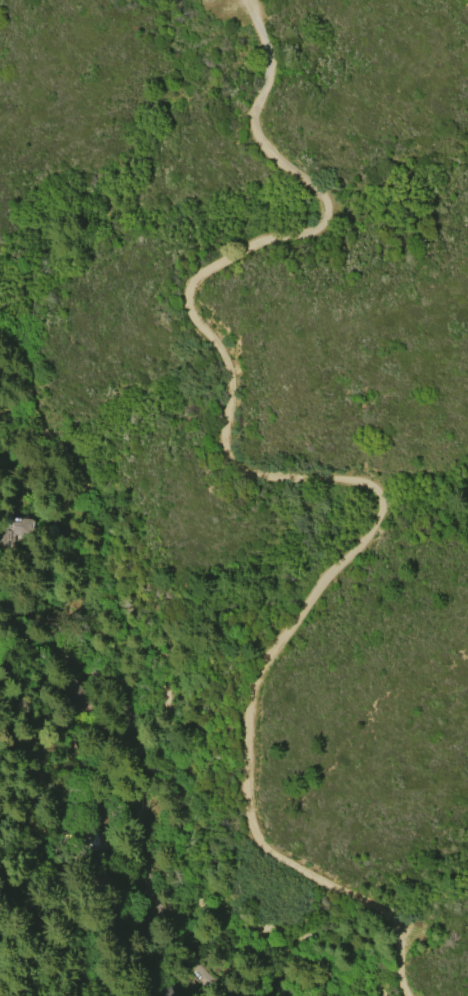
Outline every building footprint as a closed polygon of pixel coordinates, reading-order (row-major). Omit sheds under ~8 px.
[(86,836),(86,849),(101,849),(100,835),(86,836)] [(173,986),(155,991),(156,995),(176,995),(173,986)]
